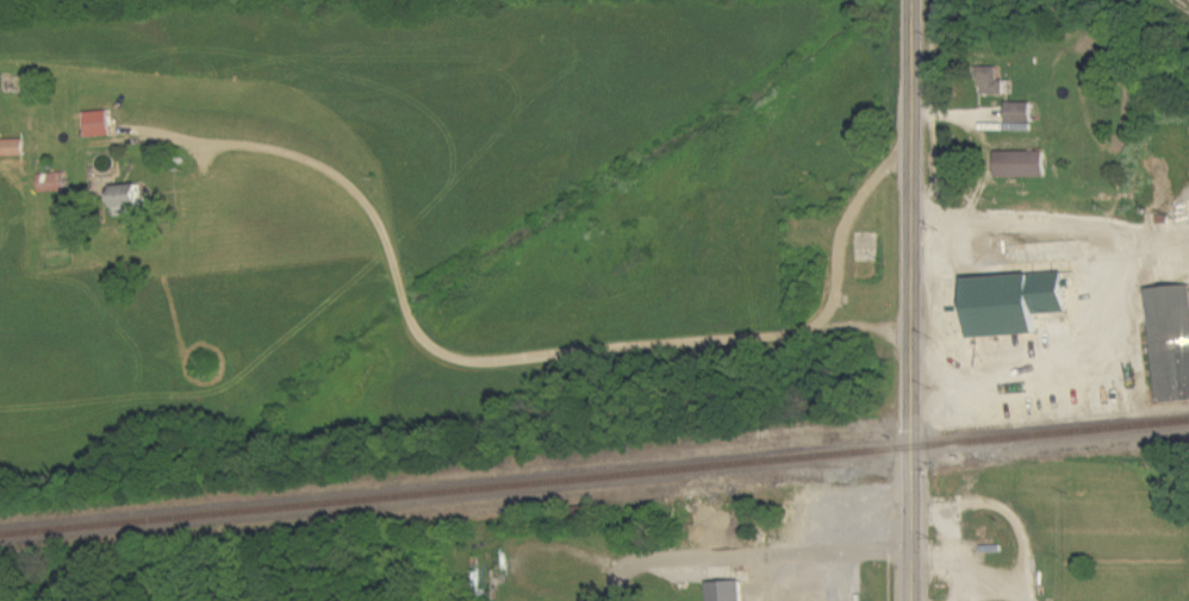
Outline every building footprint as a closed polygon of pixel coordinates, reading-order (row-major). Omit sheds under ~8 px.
[(1006,95),(1006,81),(1001,81),(1001,67),(979,67),(979,82),(983,82),(983,96),(1006,95)] [(1034,123),(1033,103),(1008,104),(1009,124),(1034,123)] [(87,113),(88,139),(114,137),(113,112),(87,113)] [(0,141),(0,157),(28,157),(27,140),(0,141)] [(1047,178),(1047,152),(997,153),(997,179),(1047,178)] [(40,175),(41,193),(68,192),(67,174),(40,175)] [(118,212),(144,211),(143,185),(117,186),(118,212)] [(971,277),(974,337),(1040,334),(1039,315),(1070,313),(1068,273),(971,277)] [(1158,403),(1188,401),(1188,286),(1150,288),(1158,403)] [(744,582),(710,582),(711,600),(745,600),(744,582)]
